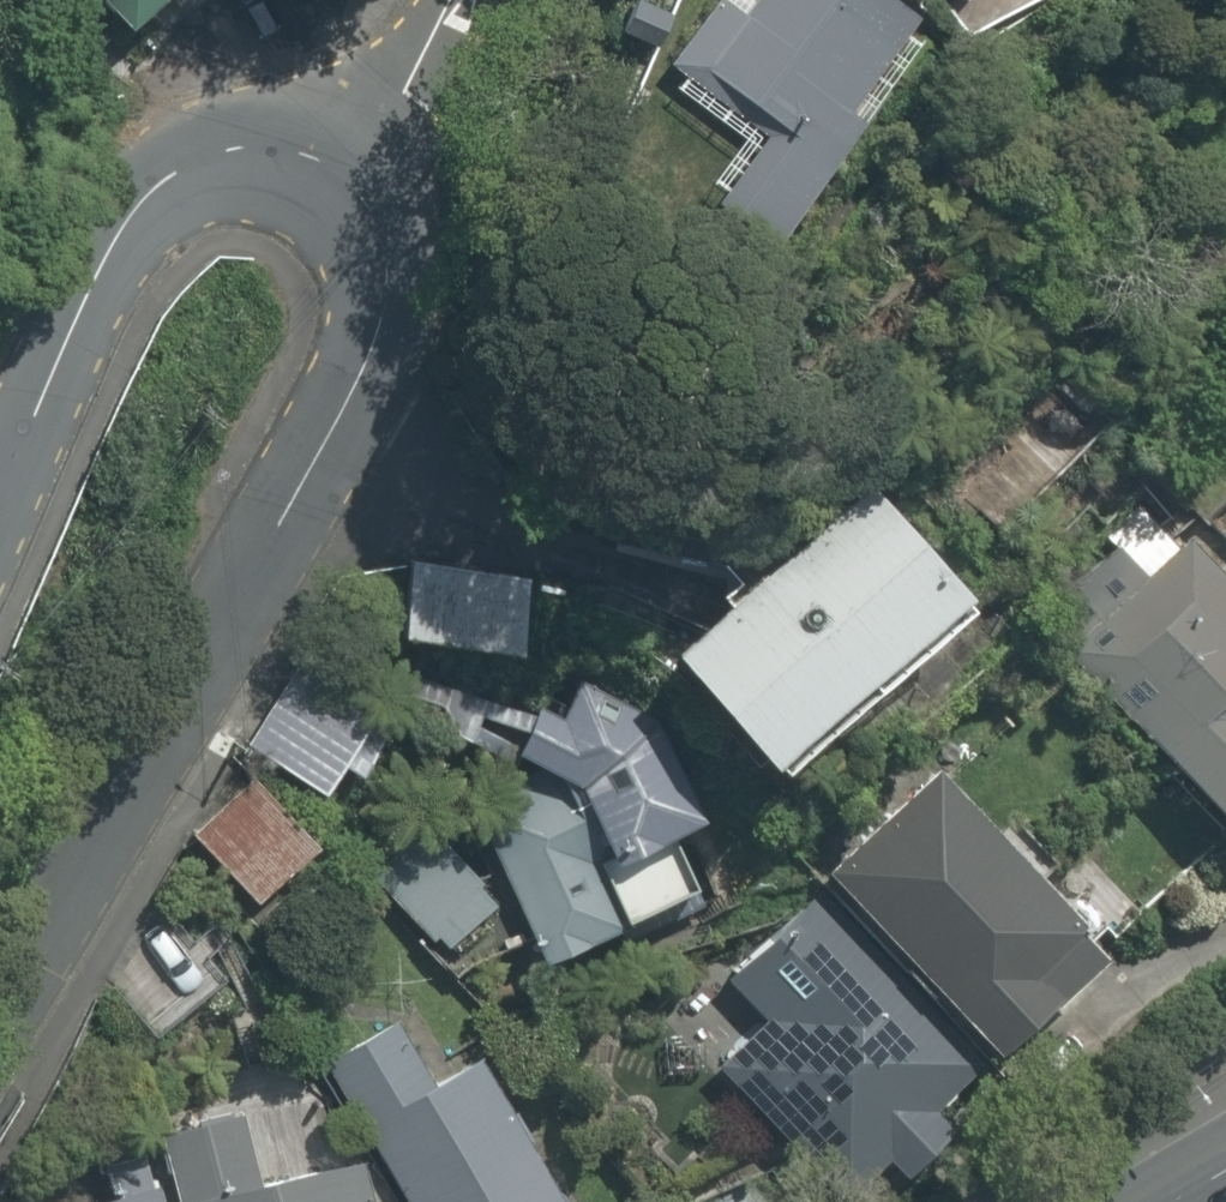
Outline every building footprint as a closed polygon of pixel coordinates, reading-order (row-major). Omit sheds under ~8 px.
[(137,37),(178,0),(104,0),(137,37)] [(772,274),(955,15),(934,0),(719,0),(672,66),(756,126),(692,217),(772,274)] [(981,610),(875,483),(676,648),(782,775),(981,610)] [(1224,581),(1165,516),(1054,618),(1225,807),(1225,580),(1224,581)] [(416,550),(402,638),(529,659),(543,570),(416,550)] [(288,673),(247,752),(325,792),(337,770),(360,782),(389,725),(288,673)] [(541,704),(521,750),(585,788),(624,871),(709,825),(658,731),(602,690),(573,721),(541,704)] [(1116,967),(937,768),(826,868),(1005,1067),(1116,967)] [(242,783),(190,825),(253,903),(305,862),(242,783)] [(615,889),(562,784),(487,821),(560,967),(697,899),(677,858),(615,889)] [(441,821),(376,867),(456,979),(521,933),(441,821)] [(771,1020),(725,1059),(837,1191),(890,1145),(912,1171),(953,1136),(931,1111),(976,1073),(834,907),(742,986),(771,1020)] [(390,1027),(323,1064),(399,1201),(552,1201),(478,1069),(429,1097),(390,1027)] [(303,1103),(168,1136),(184,1201),(375,1201),(365,1161),(320,1172),(303,1103)] [(61,1201),(159,1201),(151,1175),(61,1201)]
